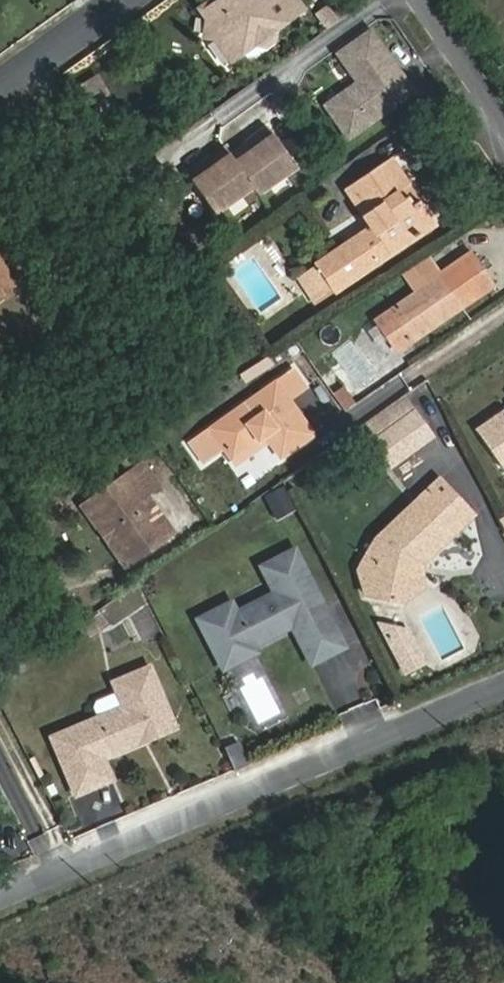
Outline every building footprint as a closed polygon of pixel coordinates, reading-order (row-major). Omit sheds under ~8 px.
[(243,50),(256,41),(265,42),(275,35),(276,26),(302,9),(295,0),(263,0),(258,3),(256,0),(214,0),(210,3),(216,12),(204,20),(202,36),(218,37),(234,37),(243,50)] [(198,11),(204,20),(216,12),(210,3),(198,11)] [(322,13),(331,25),(345,15),(337,3),(322,13)] [(327,103),(349,135),(414,90),(391,58),(372,30),(340,52),(360,80),(327,103)] [(232,57),(243,50),(234,37),(218,37),(232,57)] [(270,125),(264,129),(270,138),(276,134),(270,125)] [(264,129),(232,152),(256,185),(261,193),(298,167),(276,134),(270,138),(264,129)] [(256,185),(232,152),(227,145),(193,168),(198,175),(193,178),(218,212),(256,185)] [(396,184),(404,179),(391,160),(345,191),(369,225),(316,262),(317,264),(298,277),(315,302),(333,291),(335,294),(428,230),(396,184)] [(189,171),(193,178),(198,175),(193,168),(189,171)] [(436,225),(404,179),(396,184),(428,230),(436,225)] [(402,276),(414,292),(455,263),(444,247),(402,276)] [(491,287),(468,254),(455,263),(414,292),(371,322),(394,354),(491,287)] [(15,281),(0,260),(0,291),(15,281)] [(293,367),(307,383),(318,373),(304,357),(293,367)] [(264,432),(270,441),(280,456),(313,434),(275,382),(212,427),(232,455),(264,432)] [(417,408),(372,440),(390,464),(435,433),(417,408)] [(477,427),(495,453),(503,447),(503,408),(477,427)] [(238,463),(270,441),(264,432),(232,455),(238,463)] [(495,453),(503,465),(503,447),(495,453)] [(145,459),(130,469),(146,492),(160,482),(145,459)] [(93,495),(135,557),(172,532),(146,492),(130,469),(93,495)] [(380,566),(360,571),(365,602),(405,603),(424,587),(417,573),(475,514),(440,479),(417,501),(423,507),(385,544),(380,566)] [(285,485),(264,496),(276,520),(297,510),(285,485)] [(124,565),(135,557),(93,495),(81,503),(124,565)] [(379,537),(360,571),(380,566),(385,544),(423,507),(417,501),(379,537)] [(236,606),(202,625),(218,655),(251,637),(258,650),(289,634),(286,629),(300,622),(312,644),(339,629),(297,553),(264,571),(278,597),(241,616),(236,606)] [(350,649),(339,629),(312,644),(300,622),(286,629),(289,634),(258,650),(251,637),(218,655),(229,674),(300,636),(317,667),(350,649)] [(410,630),(384,625),(410,674),(428,664),(410,630)] [(101,721),(102,726),(56,746),(79,799),(98,790),(89,769),(106,762),(143,746),(138,736),(173,720),(151,670),(115,686),(120,696),(99,705),(96,711),(101,721)] [(173,720),(138,736),(143,746),(178,731),(173,720)] [(100,721),(54,741),(56,746),(102,726),(100,721)] [(241,743),(227,750),(231,759),(245,753),(241,743)] [(245,753),(231,759),(237,772),(251,766),(245,753)] [(106,762),(89,769),(98,790),(115,783),(106,762)]
